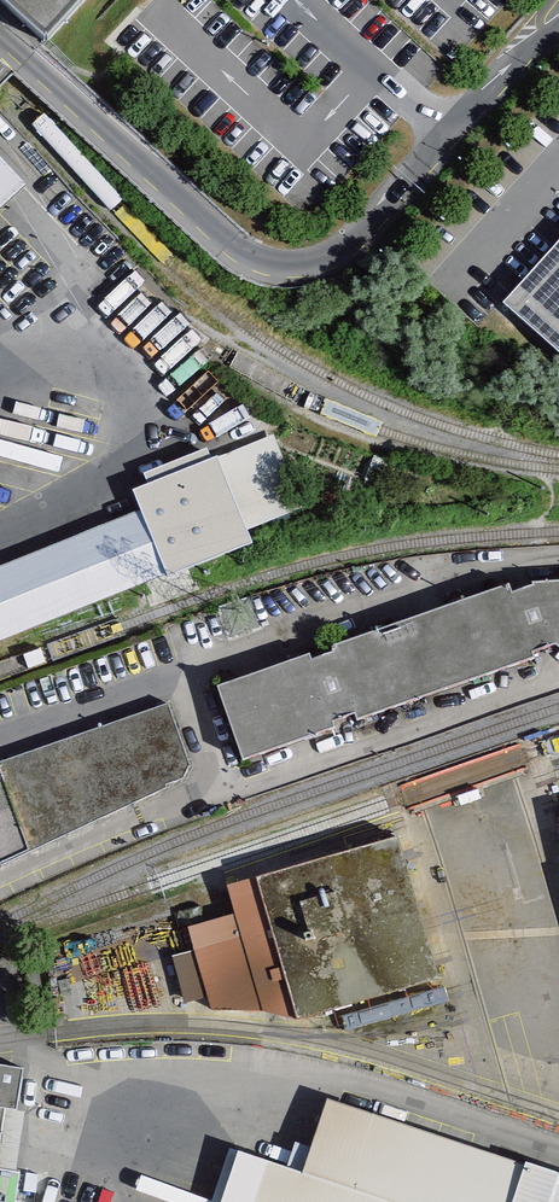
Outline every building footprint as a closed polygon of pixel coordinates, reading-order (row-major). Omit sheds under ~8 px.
[(44,12),(56,0),(32,0),(44,12)] [(0,166),(0,214),(24,192),(0,166)] [(503,302),(558,352),(558,240),(503,302)] [(255,552),(247,526),(299,509),(274,432),(126,479),(139,519),(0,563),(0,633),(255,552)] [(226,686),(251,759),(547,660),(544,648),(558,644),(558,578),(537,580),(226,686)] [(0,765),(0,868),(188,782),(195,768),(173,705),(0,765)] [(199,951),(175,956),(186,1003),(206,999),(211,1009),(305,1018),(450,975),(406,834),(231,885),(237,914),(193,927),(199,951)] [(22,1112),(28,1069),(0,1065),(0,1201),(22,1201),(26,1173),(19,1171),(27,1113),(22,1112)] [(332,1098),(308,1171),(243,1150),(226,1201),(558,1201),(558,1173),(332,1098)]
